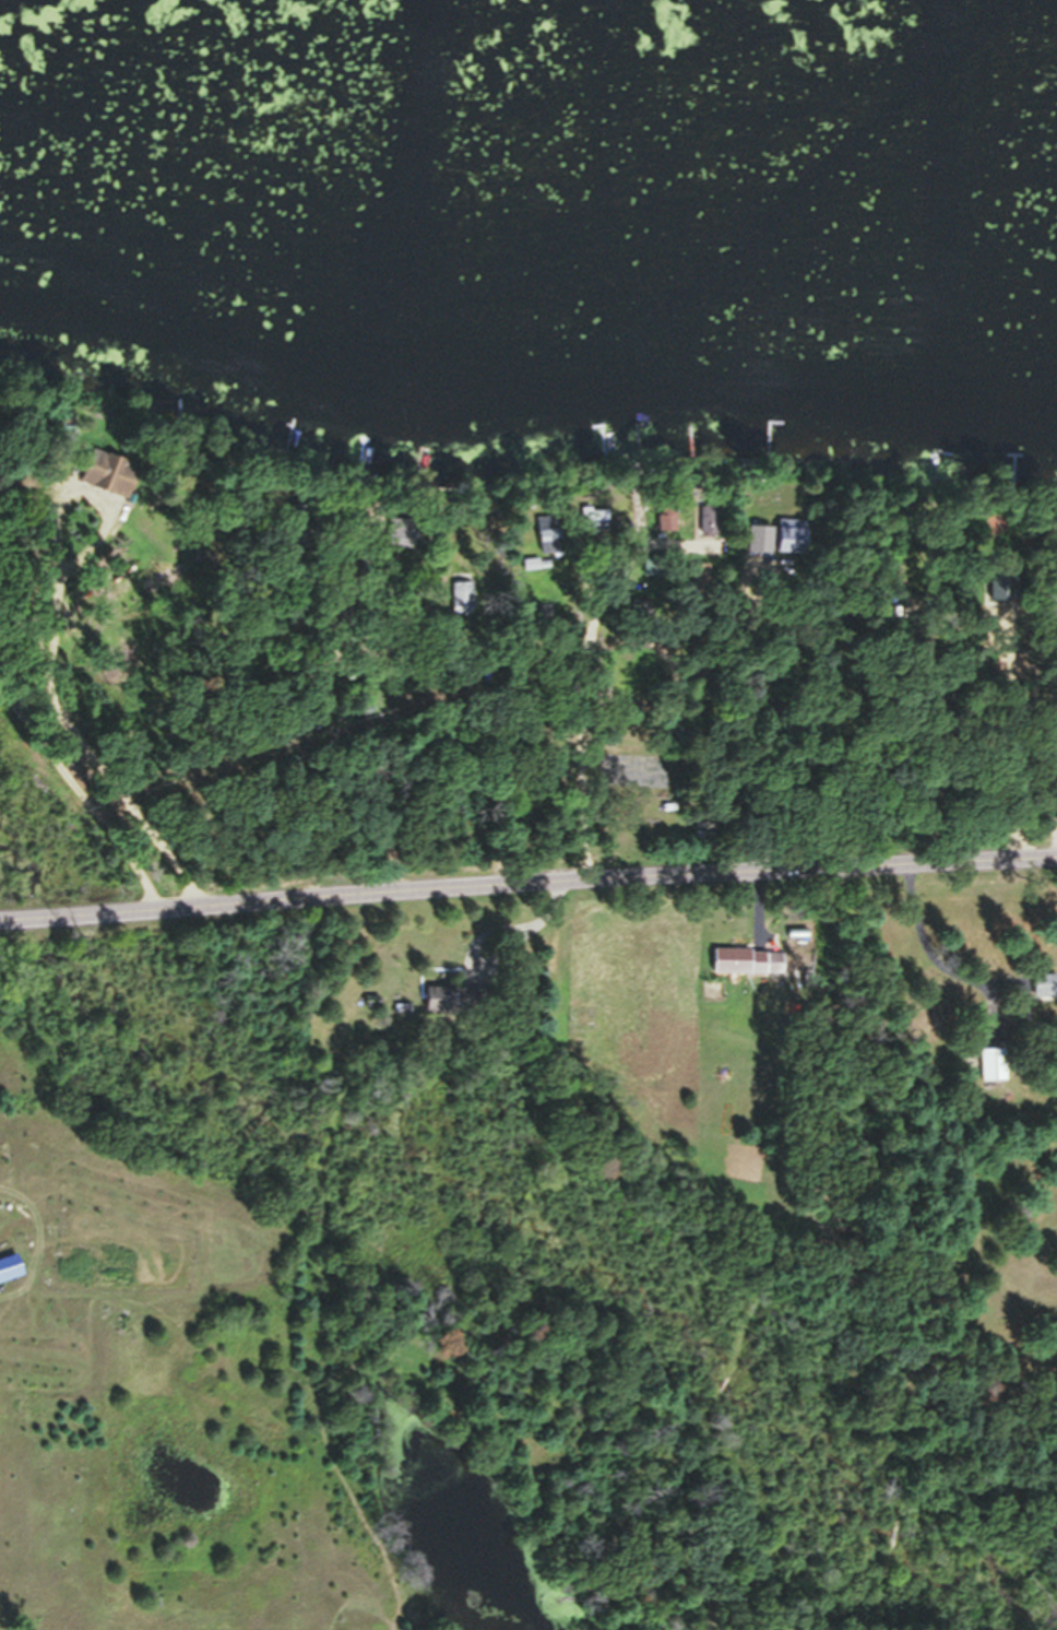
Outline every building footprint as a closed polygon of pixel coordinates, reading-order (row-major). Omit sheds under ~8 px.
[(453,584),(453,622),(474,622),(474,584),(453,584)] [(755,958),(716,958),(716,986),(755,986),(755,958)] [(1056,1006),(1056,984),(1036,984),(1036,1006),(1056,1006)] [(468,1001),(429,997),(427,1023),(465,1027),(468,1001)] [(985,1058),(986,1091),(1012,1090),(1011,1057),(985,1058)]
